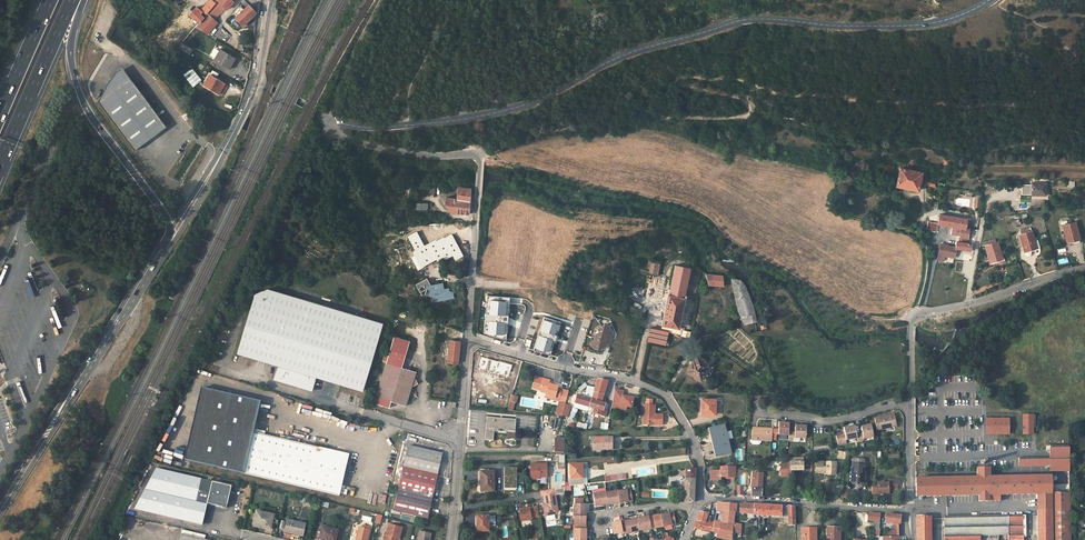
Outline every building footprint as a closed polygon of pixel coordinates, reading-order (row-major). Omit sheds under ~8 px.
[(202,9),(207,13),(215,4),(218,0),(210,0),(209,2),(202,9)] [(224,7),(218,0),(215,4),(207,13),(214,19),(224,7)] [(218,0),(224,7),(226,9),(234,2),(232,0),(218,0)] [(185,8),(184,10),(189,14),(199,23),(204,17),(203,17),(200,14),(202,12),(200,10),(198,12),(195,9),(189,4),(185,8)] [(243,26),(257,13),(249,4),(235,17),(243,26)] [(214,19),(207,13),(203,17),(204,17),(199,23),(195,27),(207,34),(217,22),(214,19)] [(232,64),(235,59),(220,50),(214,60),(228,68),(231,64),(232,64)] [(100,103),(131,80),(123,68),(122,68),(121,68),(117,72),(115,75),(108,84),(105,88),(98,101),(100,103)] [(200,81),(191,69),(184,74),(193,86),(198,82),(200,81)] [(218,94),(224,83),(209,75),(204,85),(218,94)] [(135,150),(166,127),(131,80),(100,103),(135,150)] [(227,85),(224,83),(218,94),(222,95),(227,85)] [(205,98),(196,87),(194,89),(203,99),(205,98)] [(916,161),(909,160),(907,170),(900,168),(896,186),(901,187),(901,189),(909,191),(910,189),(918,191),(922,173),(914,171),(916,161)] [(894,167),(885,164),(883,170),(893,172),(894,167)] [(1047,183),(1032,183),(1031,195),(1046,196),(1047,183)] [(469,214),(470,189),(458,187),(457,199),(445,198),(444,204),(451,213),(469,214)] [(967,219),(939,214),(938,222),(938,223),(938,224),(952,226),(966,229),(966,227),(967,219)] [(1076,222),(1063,225),(1067,242),(1072,241),(1079,239),(1080,239),(1076,222)] [(952,226),(951,235),(960,236),(960,238),(969,239),(970,240),(971,236),(969,235),(970,228),(968,228),(966,227),(966,229),(952,226)] [(1023,234),(1019,235),(1024,252),(1024,254),(1026,256),(1027,257),(1030,256),(1031,254),(1032,252),(1032,251),(1031,249),(1037,248),(1035,241),(1032,231),(1028,232),(1027,229),(1022,230),(1023,234)] [(437,261),(444,257),(446,260),(453,256),(455,261),(464,256),(452,234),(444,239),(443,238),(436,242),(435,241),(428,244),(424,246),(417,232),(407,237),(416,251),(413,253),(415,256),(412,258),(418,270),(422,268),(437,260),(437,261)] [(1031,249),(1032,251),(1040,249),(1037,240),(1035,241),(1037,248),(1031,249)] [(959,242),(956,242),(955,249),(957,249),(971,251),(972,244),(969,244),(965,243),(965,241),(961,241),(960,242),(959,242)] [(986,245),(985,246),(991,265),(996,264),(996,261),(1003,259),(1002,256),(997,242),(996,242),(986,245)] [(955,249),(942,246),(939,254),(942,255),(954,258),(957,249),(955,249)] [(1059,266),(1068,263),(1067,257),(1057,260),(1059,266)] [(690,261),(676,258),(675,265),(689,268),(690,261)] [(657,275),(660,262),(649,259),(646,273),(657,275)] [(689,268),(675,265),(672,278),(671,283),(663,319),(656,318),(655,323),(652,322),(648,341),(668,345),(669,341),(666,340),(668,331),(682,333),(682,335),(689,337),(690,332),(683,330),(683,329),(678,328),(690,268),(689,268)] [(722,276),(705,274),(703,284),(723,286),(722,276)] [(449,292),(444,290),(444,289),(443,283),(431,285),(427,278),(415,284),(420,292),(426,289),(425,294),(434,297),(434,301),(454,298),(453,293),(449,292)] [(754,313),(747,293),(744,285),(740,280),(732,279),(731,279),(732,280),(734,292),(738,311),(741,317),(744,324),(755,321),(754,313)] [(362,391),(383,323),(267,288),(255,294),(237,353),(278,365),(274,378),(300,386),(300,385),(312,388),(315,376),(362,391)] [(483,334),(506,340),(510,301),(510,297),(487,296),(483,334)] [(559,321),(543,317),(535,344),(533,350),(549,354),(559,321)] [(607,344),(608,341),(606,341),(607,336),(612,333),(612,332),(608,325),(605,324),(597,328),(599,332),(596,334),(594,340),(591,342),(594,347),(598,349),(598,346),(604,348),(604,346),(606,347),(607,344)] [(376,396),(374,403),(389,408),(391,401),(406,405),(408,401),(413,385),(414,386),(418,384),(416,379),(415,379),(416,372),(401,368),(409,341),(394,337),(389,354),(385,352),(382,361),(387,362),(377,396),(376,396)] [(458,363),(460,341),(450,340),(447,362),(458,363)] [(708,362),(696,355),(694,360),(693,360),(686,371),(695,376),(694,377),(695,378),(698,380),(699,380),(699,379),(700,380),(701,378),(705,381),(713,367),(707,364),(708,362)] [(508,376),(511,365),(480,356),(477,368),(508,376)] [(550,380),(536,377),(532,390),(546,393),(546,395),(561,399),(560,401),(556,415),(562,416),(564,407),(565,404),(568,391),(562,390),(562,389),(558,388),(558,387),(553,385),(549,384),(549,383),(550,380)] [(608,381),(597,379),(595,388),(591,399),(605,404),(606,401),(602,400),(608,381)] [(577,389),(579,392),(586,387),(584,383),(577,389)] [(574,407),(587,411),(589,407),(591,399),(595,388),(588,386),(586,393),(583,392),(582,396),(577,395),(574,407)] [(191,432),(185,460),(339,495),(345,469),(346,469),(349,454),(306,444),(306,445),(253,433),(261,401),(203,388),(196,414),(192,432),(191,432)] [(623,391),(614,390),(611,408),(620,409),(621,406),(626,406),(632,407),(633,398),(622,396),(623,391)] [(507,410),(513,412),(517,396),(510,395),(507,410)] [(605,404),(591,399),(589,407),(594,408),(593,413),(605,416),(606,411),(603,410),(605,404)] [(716,399),(702,399),(701,414),(716,414),(716,399)] [(646,405),(644,405),(643,423),(648,423),(648,424),(662,425),(662,415),(657,414),(657,417),(654,417),(654,414),(655,405),(652,405),(646,405)] [(281,413),(290,415),(298,417),(300,410),(283,406),(281,413)] [(883,416),(874,418),(877,430),(897,426),(894,414),(883,416)] [(1032,434),(1032,415),(1023,415),(1023,434),(1032,434)] [(534,436),(535,417),(519,416),(518,428),(528,428),(527,445),(535,446),(536,436),(534,436)] [(493,417),(488,417),(487,423),(486,423),(485,428),(493,429),(493,430),(494,430),(504,431),(504,430),(515,431),(516,420),(504,419),(504,421),(499,421),(499,418),(493,418),(493,417)] [(1008,434),(1008,419),(987,419),(987,434),(1008,434)] [(600,422),(599,429),(607,430),(608,424),(600,422)] [(785,423),(779,423),(779,429),(779,431),(778,434),(779,434),(789,435),(789,432),(789,423),(785,423)] [(710,428),(717,457),(730,454),(723,425),(710,428)] [(795,432),(789,432),(789,435),(788,440),(793,441),(793,437),(806,438),(806,426),(801,426),(795,425),(795,432)] [(862,433),(856,434),(857,438),(858,443),(862,442),(862,440),(864,440),(863,438),(873,436),(871,425),(866,426),(861,427),(862,433)] [(845,435),(836,436),(838,445),(847,443),(846,440),(857,438),(856,434),(855,426),(847,427),(844,428),(845,435)] [(493,429),(485,428),(485,438),(486,440),(493,440),(494,430),(493,430),(493,429)] [(762,428),(752,428),(752,439),(761,440),(772,441),(772,440),(772,437),(772,429),(762,428)] [(612,437),(593,437),(592,447),(602,447),(602,449),(612,449),(612,437)] [(564,452),(564,438),(554,438),(554,452),(564,452)] [(408,446),(403,467),(437,475),(442,453),(408,446)] [(1021,466),(1050,466),(1050,472),(1069,471),(1068,449),(1050,449),(1050,457),(1021,457),(1021,466)] [(787,465),(781,465),(781,477),(791,476),(790,470),(802,470),(802,472),(811,472),(812,463),(812,459),(802,460),(802,458),(790,459),(790,463),(787,463),(787,465)] [(864,460),(853,459),(851,482),(862,483),(864,460)] [(816,463),(812,463),(811,472),(815,472),(815,473),(817,473),(826,474),(835,475),(835,463),(816,462),(816,463)] [(547,477),(546,464),(531,464),(531,478),(538,478),(538,477),(547,477)] [(582,464),(570,465),(571,479),(569,479),(569,482),(565,483),(565,486),(570,486),(583,484),(583,478),(582,469),(582,464)] [(403,467),(398,489),(433,496),(437,475),(403,467)] [(721,471),(711,471),(711,480),(721,480),(721,476),(726,476),(726,479),(729,479),(729,477),(734,477),(735,467),(721,467),(721,471)] [(156,469),(135,508),(192,522),(197,501),(207,503),(222,507),(222,505),(225,504),(226,504),(231,486),(156,469)] [(695,469),(685,470),(685,474),(685,482),(684,493),(684,502),(694,502),(695,480),(695,469)] [(992,469),(976,470),(976,479),(916,480),(916,496),(979,495),(979,501),(1000,501),(999,495),(1037,494),(1037,499),(1069,498),(1069,493),(1053,493),(1053,477),(992,478),(992,469)] [(494,491),(494,471),(481,471),(481,491),(494,491)] [(752,488),(751,496),(762,497),(763,473),(753,472),(752,488)] [(878,487),(872,487),(872,494),(889,494),(889,490),(897,490),(897,480),(888,480),(888,483),(878,483),(878,487)] [(574,496),(584,495),(583,488),(573,488),(574,496)] [(398,489),(394,511),(428,518),(433,496),(398,489)] [(554,489),(541,491),(542,496),(544,496),(545,503),(546,508),(544,509),(545,516),(557,514),(558,511),(554,489)] [(630,489),(618,491),(620,503),(632,501),(630,489)] [(606,492),(607,504),(611,503),(612,504),(620,503),(618,491),(606,493),(606,492)] [(606,492),(593,494),(595,506),(607,504),(606,492)] [(378,502),(385,503),(386,495),(379,494),(378,502)] [(1069,509),(1069,498),(1037,499),(1037,510),(1069,509)] [(582,499),(575,499),(575,504),(574,504),(574,512),(573,512),(573,517),(574,517),(586,517),(586,504),(582,504),(582,499)] [(197,501),(192,522),(202,524),(207,503),(197,501)] [(724,503),(717,503),(716,510),(715,520),(720,521),(720,522),(722,522),(722,511),(735,512),(736,504),(724,503)] [(746,503),(740,504),(740,513),(741,513),(744,513),(748,513),(754,514),(754,504),(746,503)] [(795,507),(754,504),(754,514),(788,517),(789,525),(794,525),(795,525),(795,507)] [(529,509),(520,511),(522,521),(531,519),(531,518),(539,517),(537,506),(529,508),(529,509)] [(705,509),(701,509),(699,512),(698,514),(696,521),(694,528),(713,531),(713,524),(705,522),(708,513),(704,513),(705,509)] [(1069,509),(1037,510),(1038,539),(1070,539),(1069,509)] [(256,511),(253,523),(266,526),(265,528),(270,529),(274,515),(256,511)] [(735,512),(722,511),(722,522),(732,524),(733,524),(733,523),(734,514),(735,514),(735,512)] [(673,512),(661,515),(663,526),(676,524),(673,512)] [(880,514),(869,513),(868,520),(874,521),(880,521),(880,514)] [(896,515),(886,514),(885,522),(894,523),(898,523),(898,536),(899,536),(906,536),(906,520),(903,516),(896,515)] [(488,515),(476,515),(477,531),(489,531),(489,527),(491,527),(491,526),(496,526),(495,516),(488,516),(488,515)] [(661,515),(649,517),(651,529),(653,528),(663,526),(661,515)] [(1022,515),(944,516),(944,530),(944,539),(980,539),(980,535),(998,535),(998,539),(1023,539),(1023,537),(1022,515)] [(649,516),(636,519),(639,530),(646,529),(647,530),(651,529),(649,517),(649,516)] [(930,516),(916,516),(917,539),(931,539),(930,516)] [(574,517),(573,517),(574,517),(574,529),(586,529),(585,529),(586,517),(574,517)] [(624,520),(627,534),(631,533),(631,532),(639,530),(636,519),(624,521),(624,520)] [(302,536),(305,524),(287,520),(285,532),(302,536)] [(624,520),(612,523),(614,534),(625,532),(626,534),(627,534),(624,520)] [(715,520),(714,520),(713,524),(713,531),(718,532),(717,537),(731,539),(731,538),(732,533),(732,525),(720,523),(720,522),(720,521),(715,520)] [(741,525),(733,523),(733,524),(732,524),(732,525),(732,533),(735,533),(740,534),(741,525)] [(401,527),(389,524),(386,535),(384,539),(395,539),(396,537),(398,538),(399,538),(401,527)] [(319,538),(326,539),(335,539),(338,530),(322,527),(319,538)] [(370,529),(361,527),(359,527),(356,539),(367,539),(370,529)] [(840,527),(832,527),(827,527),(827,539),(840,539),(840,527)] [(574,529),(574,533),(574,539),(586,539),(586,529),(574,529)] [(802,529),(802,539),(816,539),(816,529),(802,529)] [(431,534),(430,534),(421,532),(419,531),(417,539),(429,539),(431,534)]
